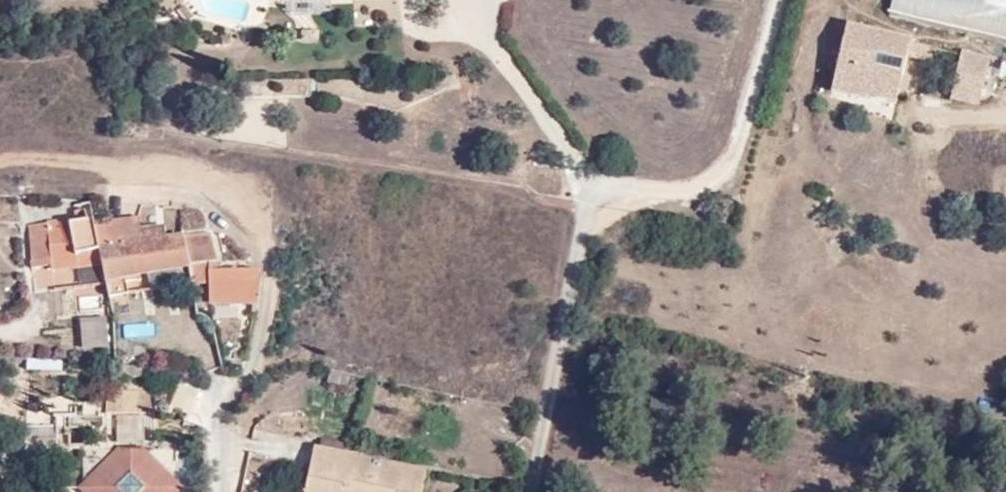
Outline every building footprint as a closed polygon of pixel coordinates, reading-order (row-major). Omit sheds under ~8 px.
[(887,13),(1005,41),(1005,0),(890,0),(887,13)] [(926,51),(908,47),(905,58),(923,63),(926,51)] [(958,56),(948,101),(976,107),(987,62),(958,56)] [(908,82),(899,81),(897,92),(905,94),(908,82)] [(215,269),(211,236),(183,237),(166,238),(164,229),(143,229),(145,245),(100,250),(94,224),(93,219),(29,225),(33,262),(49,261),(48,269),(102,268),(104,281),(126,281),(133,280),(161,275),(188,268),(189,286),(207,285),(255,283),(256,267),(215,269)] [(145,245),(143,229),(142,220),(94,224),(100,250),(145,245)] [(107,298),(127,298),(126,281),(104,281),(107,298)] [(80,319),(82,349),(110,347),(108,316),(80,319)] [(121,324),(122,339),(156,337),(155,322),(121,324)] [(63,369),(63,359),(28,360),(29,370),(63,369)] [(131,399),(88,395),(87,416),(97,417),(120,418),(129,419),(131,399)] [(120,418),(97,417),(95,446),(117,448),(120,418)] [(117,448),(95,446),(59,477),(73,491),(138,491),(148,483),(117,448)] [(423,469),(312,446),(302,491),(418,491),(423,469)]
